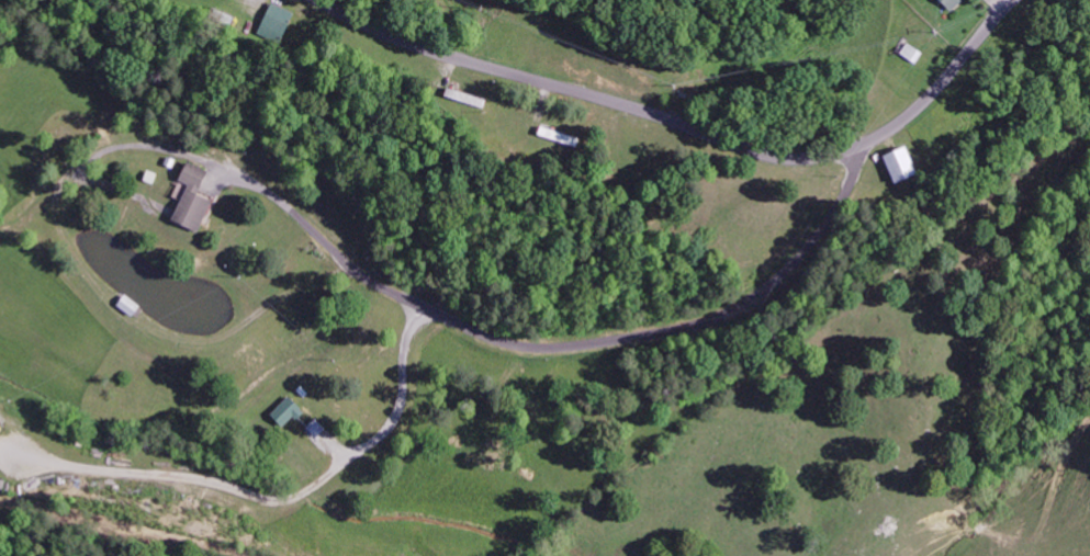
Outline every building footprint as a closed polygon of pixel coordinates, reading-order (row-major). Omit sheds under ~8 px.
[(949,13),(962,0),(936,0),(949,13)] [(291,12),(268,3),(257,35),(279,43),(291,12)] [(881,152),(888,180),(911,174),(904,146),(881,152)] [(170,220),(197,231),(209,201),(195,195),(205,170),(183,161),(175,180),(185,184),(170,220)] [(268,414),(281,428),(300,410),(287,396),(268,414)]
